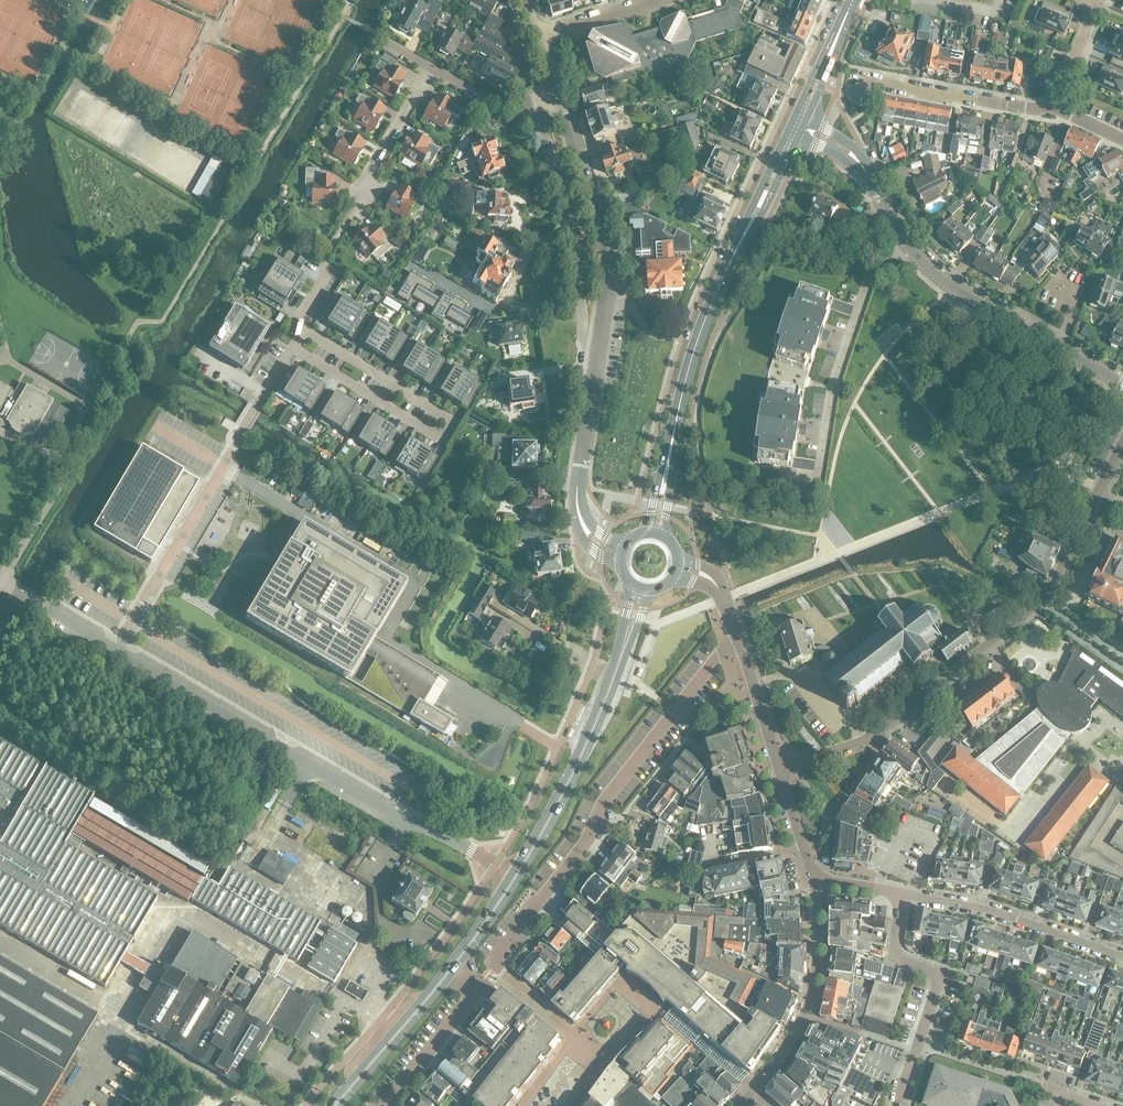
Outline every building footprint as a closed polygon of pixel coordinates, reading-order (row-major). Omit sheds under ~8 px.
[(435,19),(444,4),(439,1),(436,0),(430,0),(426,7),(413,0),(411,0),(397,26),(413,34),(417,26),(429,32),(436,19),(435,19)] [(497,33),(503,22),(490,15),(497,2),(492,0),(463,0),(461,3),(489,18),(484,26),(496,33),(497,33)] [(577,0),(562,0),(549,4),(553,16),(572,10),(570,5),(578,2),(577,0)] [(599,75),(608,80),(611,79),(613,85),(635,78),(635,77),(650,73),(658,77),(682,70),(696,43),(744,28),(740,14),(745,3),(739,0),(728,0),(725,7),(725,9),(716,12),(716,10),(715,10),(717,15),(688,24),(685,14),(663,20),(660,26),(660,28),(632,37),(631,32),(620,26),(595,34),(596,37),(591,48),(589,48),(597,74),(599,75)] [(816,22),(821,10),(797,0),(795,0),(790,11),(799,14),(816,22)] [(821,10),(825,0),(797,0),(821,10)] [(1040,9),(1034,22),(1064,35),(1068,27),(1066,26),(1068,22),(1070,23),(1073,16),(1044,3),(1041,10),(1040,9)] [(754,22),(798,41),(806,45),(811,33),(789,24),(759,11),(754,22)] [(816,22),(799,14),(790,11),(787,17),(791,19),(789,24),(811,33),(816,22)] [(958,24),(956,35),(955,40),(961,41),(961,36),(962,33),(963,25),(958,24)] [(476,41),(473,46),(492,56),(483,73),(510,88),(519,72),(508,66),(513,56),(511,54),(503,50),(508,39),(497,33),(496,33),(484,26),(476,41)] [(756,33),(762,36),(765,30),(758,27),(756,33)] [(886,41),(907,51),(909,45),(912,46),(915,39),(909,36),(908,35),(906,34),(907,33),(902,31),(902,32),(900,31),(899,31),(892,28),(890,33),(889,32),(886,39),(887,40),(886,41)] [(468,55),(473,46),(476,41),(464,35),(462,38),(446,30),(436,48),(451,56),(455,48),(468,55)] [(995,30),(994,38),(1002,40),(1003,31),(995,30)] [(917,39),(929,42),(931,33),(918,31),(917,39)] [(1122,47),(1122,33),(1121,32),(1119,37),(1117,36),(1114,43),(1122,47)] [(979,51),(982,36),(974,35),(972,50),(979,51)] [(756,47),(749,63),(744,75),(749,78),(762,84),(767,74),(791,85),(805,52),(791,45),(788,53),(770,45),(772,42),(761,37),(760,40),(756,47)] [(940,50),(936,72),(948,74),(952,53),(954,40),(948,39),(946,51),(940,50)] [(903,57),(907,59),(909,60),(912,53),(907,51),(886,41),(884,46),(883,45),(879,52),(881,53),(880,57),(887,60),(885,63),(893,66),(894,67),(896,62),(900,64),(903,57)] [(936,72),(940,50),(934,49),(935,45),(929,43),(926,56),(924,69),(924,70),(928,71),(927,73),(934,74),(934,72),(936,72)] [(1114,43),(1111,50),(1113,51),(1111,56),(1113,57),(1110,64),(1122,69),(1122,47),(1114,43)] [(504,51),(511,54),(513,50),(507,46),(504,51)] [(952,53),(948,74),(949,74),(948,77),(955,78),(956,76),(960,76),(962,68),(963,68),(964,62),(962,62),(964,52),(958,51),(958,54),(952,53)] [(975,81),(982,83),(982,80),(987,54),(975,52),(973,64),(972,64),(971,70),(972,70),(971,78),(975,79),(975,81)] [(993,55),(987,54),(982,80),(995,83),(998,61),(993,60),(993,55)] [(918,68),(924,69),(926,56),(920,55),(918,68)] [(998,61),(995,83),(1007,85),(1011,63),(1012,58),(1005,57),(1004,62),(998,61)] [(1029,74),(1037,77),(1043,63),(1036,60),(1029,74)] [(374,86),(393,98),(394,96),(397,95),(399,92),(398,90),(402,83),(401,82),(405,75),(390,66),(390,67),(380,61),(375,68),(382,73),(374,86)] [(743,75),(744,75),(749,63),(743,61),(738,72),(744,74),(743,75)] [(1016,64),(1011,63),(1007,85),(1008,85),(1007,87),(1014,88),(1014,86),(1019,87),(1020,78),(1021,79),(1022,73),(1021,73),(1023,63),(1016,62),(1016,64)] [(1096,84),(1120,95),(1122,90),(1122,73),(1104,65),(1101,72),(1104,73),(1102,77),(1099,76),(1096,84)] [(746,94),(773,106),(780,92),(762,84),(749,78),(745,86),(742,85),(740,90),(747,93),(746,94)] [(717,87),(723,90),(726,83),(720,80),(717,87)] [(597,114),(609,110),(604,94),(610,92),(609,86),(583,94),(587,109),(595,107),(597,114)] [(354,119),(373,131),(374,129),(377,128),(379,125),(378,123),(382,116),(381,115),(385,108),(370,99),(370,100),(360,94),(355,101),(362,106),(354,119)] [(773,106),(746,94),(740,106),(746,109),(746,110),(767,120),(773,106)] [(462,110),(453,105),(453,104),(438,95),(434,101),(433,100),(428,107),(426,108),(424,111),(425,114),(424,116),(443,127),(451,113),(458,117),(462,110)] [(884,111),(882,121),(893,123),(898,100),(886,98),(886,102),(884,111)] [(898,100),(893,123),(915,127),(919,104),(898,100)] [(915,127),(926,129),(930,105),(919,104),(915,127)] [(926,129),(931,130),(936,131),(941,107),(930,105),(926,129)] [(948,133),(952,110),(952,109),(941,107),(936,131),(948,133)] [(609,110),(597,114),(588,116),(596,141),(598,145),(599,146),(604,145),(605,143),(604,139),(616,135),(614,126),(624,123),(622,116),(612,119),(609,110)] [(721,119),(730,123),(758,136),(765,123),(744,113),(738,110),(732,123),(730,118),(723,115),(721,119)] [(703,114),(698,112),(697,112),(697,113),(694,123),(699,126),(703,114)] [(677,119),(679,128),(694,123),(697,113),(677,119)] [(956,157),(958,145),(968,147),(972,121),(959,118),(956,135),(957,135),(956,142),(949,141),(946,155),(946,160),(954,167),(956,157)] [(986,123),(972,121),(968,147),(979,149),(981,142),(982,143),(983,140),(986,123)] [(682,138),(697,133),(694,123),(679,128),(682,138)] [(758,136),(730,123),(723,137),(731,141),(752,150),(758,136)] [(1003,146),(1007,127),(993,125),(990,141),(996,142),(995,145),(1003,146)] [(1014,169),(1019,155),(1014,153),(1017,146),(1020,129),(1007,127),(1003,146),(1002,152),(1013,154),(1007,167),(1014,169)] [(1064,145),(1074,150),(1075,151),(1076,148),(1078,149),(1086,134),(1072,127),(1064,145)] [(334,154),(353,165),(354,164),(356,163),(358,160),(358,157),(362,150),(361,149),(365,143),(350,134),(349,135),(339,129),(335,136),(342,140),(334,154)] [(401,152),(400,154),(405,157),(401,163),(413,170),(416,164),(420,166),(422,162),(429,166),(439,149),(428,142),(428,141),(415,133),(411,140),(409,139),(405,146),(402,147),(401,150),(401,152)] [(697,133),(682,138),(686,148),(694,152),(700,141),(697,133)] [(623,137),(625,143),(635,139),(633,134),(623,137)] [(1091,159),(1100,141),(1086,134),(1078,149),(1076,148),(1075,151),(1074,150),(1071,156),(1079,160),(1082,154),(1091,159)] [(1035,159),(1044,163),(1052,140),(1051,140),(1050,137),(1047,136),(1045,137),(1039,135),(1038,139),(1031,137),(1026,151),(1022,160),(1033,164),(1035,159)] [(464,138),(457,149),(464,153),(469,144),(471,143),(464,138)] [(188,145),(196,150),(200,144),(192,139),(188,145)] [(631,167),(630,164),(636,162),(633,152),(627,154),(627,153),(655,144),(653,139),(625,147),(625,150),(609,154),(610,158),(606,159),(607,162),(605,163),(608,174),(614,172),(615,176),(626,173),(625,168),(631,167)] [(459,170),(498,156),(497,152),(498,148),(496,144),(493,142),(485,145),(484,142),(482,140),(475,143),(474,145),(475,149),(472,150),(475,158),(470,160),(457,165),(459,170)] [(893,142),(890,153),(898,154),(901,144),(893,142)] [(925,143),(917,142),(916,149),(923,151),(924,144),(925,143)] [(923,151),(922,154),(928,152),(933,152),(934,146),(924,144),(923,151)] [(711,160),(738,173),(741,165),(738,164),(740,159),(717,148),(711,160)] [(1085,167),(1085,166),(1082,168),(1089,180),(1097,176),(1096,174),(1103,170),(1108,179),(1117,174),(1122,176),(1122,164),(1114,151),(1098,159),(1099,160),(1085,167)] [(949,187),(941,170),(954,167),(946,160),(946,155),(937,154),(937,156),(923,159),(926,176),(913,183),(921,200),(922,200),(925,205),(941,197),(939,192),(949,187)] [(498,156),(459,170),(461,175),(462,176),(474,172),(479,170),(482,179),(488,177),(489,180),(491,181),(498,179),(499,176),(498,173),(504,171),(498,156)] [(964,165),(964,166),(963,173),(979,184),(981,171),(983,157),(977,156),(975,167),(966,165),(964,165)] [(1068,162),(1075,166),(1076,166),(1079,160),(1071,156),(1068,162)] [(990,158),(983,157),(981,171),(987,173),(990,158)] [(1051,164),(1057,167),(1060,160),(1054,158),(1051,164)] [(738,173),(711,160),(705,174),(728,185),(730,179),(734,181),(738,173)] [(211,205),(228,178),(233,168),(222,161),(200,198),(211,205)] [(1057,167),(1051,164),(1048,171),(1055,173),(1057,167)] [(334,177),(319,177),(319,169),(306,169),(305,178),(304,186),(313,186),(312,202),(334,203),(334,201),(337,199),(337,195),(335,193),(335,185),(333,185),(334,177)] [(700,178),(701,177),(693,174),(688,186),(698,191),(704,180),(700,178)] [(1089,188),(1080,195),(1084,201),(1096,191),(1087,179),(1083,182),(1089,188)] [(499,197),(469,195),(470,184),(446,182),(446,183),(446,194),(463,195),(463,203),(486,205),(486,206),(488,207),(487,216),(494,216),(494,223),(505,223),(507,221),(507,218),(508,218),(508,217),(510,217),(512,215),(512,211),(510,209),(509,209),(509,208),(508,208),(508,204),(507,204),(507,197),(505,195),(499,195),(499,197)] [(425,201),(415,195),(416,195),(400,186),(397,192),(395,191),(391,198),(388,199),(386,202),(387,205),(386,206),(405,218),(414,204),(420,208),(425,201)] [(699,193),(687,218),(717,232),(722,223),(721,223),(722,220),(723,220),(726,213),(722,211),(725,205),(699,193)] [(990,194),(986,199),(992,204),(997,198),(990,194)] [(827,202),(827,201),(817,197),(810,212),(831,222),(838,225),(835,227),(839,233),(851,227),(847,220),(845,221),(833,215),(838,207),(831,203),(831,204),(827,202)] [(1058,204),(1045,199),(1040,212),(1053,216),(1058,204)] [(952,215),(963,205),(958,200),(948,210),(952,215)] [(638,207),(636,207),(637,216),(647,216),(648,216),(650,212),(638,207)] [(1049,224),(1052,219),(1043,213),(1039,218),(1049,224)] [(637,216),(635,216),(635,230),(640,230),(642,260),(650,260),(650,265),(648,265),(649,275),(649,282),(645,282),(646,293),(650,292),(650,293),(661,292),(661,293),(672,292),(672,291),(683,290),(681,263),(675,264),(674,255),(692,253),(690,236),(678,230),(674,238),(664,233),(667,225),(648,216),(647,216),(637,216)] [(1086,229),(1085,229),(1083,228),(1083,229),(1077,225),(1072,233),(1078,237),(1074,244),(1087,251),(1104,222),(1098,219),(1094,226),(1091,228),(1089,228),(1086,229)] [(948,244),(964,227),(959,222),(955,226),(950,221),(938,234),(948,244)] [(1098,259),(1098,258),(1100,259),(1104,251),(1109,254),(1114,245),(1109,242),(1101,238),(1108,225),(1104,222),(1087,251),(1092,255),(1092,256),(1092,257),(1096,259),(1098,259)] [(391,248),(383,238),(384,237),(374,225),(368,230),(367,229),(361,234),(358,234),(355,236),(355,239),(353,240),(368,257),(372,254),(376,260),(391,248)] [(980,242),(988,230),(983,226),(974,238),(980,242)] [(964,227),(948,244),(959,254),(971,241),(970,240),(974,236),(964,227)] [(988,230),(980,242),(986,246),(994,233),(996,230),(991,227),(989,230),(988,230)] [(1034,246),(1031,250),(1049,265),(1058,254),(1054,251),(1058,246),(1044,234),(1034,246)] [(453,249),(457,243),(447,236),(443,242),(453,249)] [(502,245),(489,237),(478,255),(481,257),(477,264),(484,267),(474,283),(485,290),(483,294),(497,303),(503,294),(503,293),(509,283),(510,283),(512,279),(512,278),(510,277),(516,267),(515,262),(508,258),(510,255),(500,249),(502,245)] [(1022,243),(1031,250),(1034,246),(1026,239),(1022,243)] [(1019,247),(1025,252),(1024,253),(1030,259),(1026,265),(1039,276),(1049,265),(1031,250),(1022,243),(1019,247)] [(423,260),(428,247),(418,244),(414,256),(423,260)] [(987,247),(985,252),(983,251),(974,266),(987,274),(996,258),(991,255),(994,250),(987,247)] [(301,264),(305,259),(300,256),(297,262),(301,264)] [(996,258),(987,274),(1000,281),(1000,280),(1005,283),(1009,277),(1014,281),(1015,280),(1023,270),(1015,266),(1013,269),(1008,266),(1009,265),(996,258)] [(268,276),(293,291),(296,293),(302,284),(298,282),(303,274),(278,259),(268,276)] [(411,272),(396,296),(409,303),(412,297),(434,310),(440,298),(430,292),(434,285),(411,272)] [(293,291),(268,276),(257,293),(282,308),(293,291)] [(1099,277),(1099,279),(1097,278),(1095,284),(1097,284),(1094,291),(1111,297),(1122,301),(1122,285),(1099,277)] [(762,441),(758,463),(792,468),(793,463),(794,457),(797,435),(803,436),(804,425),(799,424),(799,422),(804,391),(804,387),(805,381),(807,376),(808,372),(809,372),(820,340),(825,342),(829,332),(823,330),(831,309),(832,304),(834,299),(834,298),(802,287),(798,298),(794,297),(791,299),(788,305),(792,307),(781,339),(777,338),(775,345),(776,346),(777,348),(781,350),(777,360),(772,373),(772,376),(770,386),(767,408),(764,408),(762,422),(759,440),(762,441)] [(1094,291),(1090,305),(1107,311),(1110,302),(1122,307),(1122,301),(1111,297),(1094,291)] [(434,310),(430,315),(442,323),(446,317),(466,329),(473,318),(463,312),(467,305),(444,292),(440,298),(434,310)] [(377,303),(381,297),(376,294),(373,300),(377,303)] [(337,330),(353,305),(352,305),(354,301),(345,296),(343,299),(336,295),(320,319),(337,330)] [(383,302),(398,311),(402,305),(387,295),(383,302)] [(353,305),(337,330),(354,340),(370,316),(353,305)] [(235,306),(209,348),(244,370),(270,328),(235,306)] [(375,353),(390,328),(373,318),(358,343),(375,353)] [(477,319),(472,328),(478,331),(483,322),(477,319)] [(524,333),(523,323),(504,325),(503,321),(490,322),(492,338),(498,337),(499,347),(509,346),(509,347),(521,346),(521,344),(524,344),(523,334),(524,333)] [(1122,348),(1122,322),(1121,321),(1118,327),(1118,326),(1110,343),(1122,348)] [(1081,332),(1091,338),(1097,329),(1086,323),(1081,332)] [(407,332),(412,335),(416,328),(411,325),(407,332)] [(390,328),(375,353),(392,364),(407,339),(390,328)] [(412,376),(428,351),(411,341),(395,366),(412,376)] [(428,351),(412,376),(429,387),(445,362),(437,357),(439,354),(430,348),(428,352),(428,351)] [(450,399),(465,375),(467,371),(458,365),(456,369),(448,364),(433,389),(450,399)] [(291,404),(293,401),(308,377),(291,366),(276,391),(275,394),(291,404)] [(465,375),(450,399),(466,410),(482,385),(475,381),(477,378),(468,372),(466,375),(465,375)] [(308,377),(293,401),(310,412),(325,387),(308,377)] [(492,387),(505,385),(503,377),(491,378),(492,387)] [(502,394),(503,399),(508,399),(510,411),(533,409),(533,403),(534,403),(532,390),(529,391),(528,380),(506,382),(507,387),(495,388),(496,395),(502,394)] [(28,387),(20,382),(14,392),(0,384),(0,424),(6,422),(9,424),(10,425),(10,427),(11,429),(12,429),(13,431),(14,432),(16,433),(16,434),(18,435),(20,435),(21,436),(23,436),(25,436),(27,436),(28,436),(30,436),(37,440),(38,440),(38,439),(38,438),(39,437),(39,436),(39,435),(40,434),(41,433),(53,440),(69,411),(60,406),(60,405),(28,387)] [(330,425),(346,400),(329,389),(314,414),(321,419),(319,422),(328,428),(330,424),(330,425)] [(346,400),(330,425),(347,435),(363,410),(346,400)] [(495,423),(469,410),(466,416),(491,429),(495,423)] [(368,448),(383,423),(366,413),(351,437),(368,448)] [(383,423),(368,448),(385,458),(400,434),(383,423)] [(497,460),(512,460),(512,469),(536,469),(536,457),(539,454),(539,446),(536,446),(536,444),(513,444),(513,437),(507,437),(507,435),(492,435),(483,435),(483,446),(492,446),(491,450),(497,450),(497,460)] [(405,471),(421,446),(404,436),(389,461),(396,465),(394,469),(403,474),(405,471)] [(421,446),(405,471),(422,482),(438,457),(421,446)] [(93,529),(128,549),(151,562),(199,480),(142,447),(93,529)] [(368,477),(374,481),(378,475),(372,471),(368,477)] [(296,483),(292,492),(300,496),(305,488),(296,483)] [(546,499),(546,488),(522,488),(522,483),(504,483),(504,498),(520,498),(520,491),(527,491),(527,511),(539,511),(539,516),(547,516),(547,511),(549,511),(549,510),(551,508),(551,503),(548,500),(548,499),(546,499)] [(318,496),(307,489),(297,505),(309,512),(318,496)] [(451,525),(457,515),(446,509),(441,519),(451,525)] [(504,521),(503,521),(503,529),(516,530),(517,522),(515,522),(516,516),(505,515),(504,521)] [(303,522),(246,619),(437,732),(440,734),(449,719),(431,709),(448,682),(372,637),(376,632),(405,583),(303,522)] [(531,531),(542,532),(543,525),(532,524),(531,531)] [(1032,535),(1033,532),(1028,529),(1025,534),(1030,536),(1019,559),(1029,567),(1025,574),(1035,578),(1037,573),(1047,578),(1061,549),(1032,535)] [(519,532),(518,539),(542,542),(543,535),(519,532)] [(1117,539),(1100,572),(1098,571),(1092,582),(1094,583),(1087,598),(1095,602),(1122,616),(1122,542),(1117,539)] [(557,545),(542,547),(533,548),(529,549),(530,556),(534,555),(537,576),(551,574),(552,577),(553,578),(557,578),(558,576),(558,573),(560,573),(558,558),(560,556),(559,552),(557,550),(557,545)] [(998,554),(1010,560),(1013,553),(1001,547),(998,554)] [(477,598),(488,605),(493,597),(491,596),(495,591),(485,585),(477,598)] [(506,605),(530,619),(541,600),(518,586),(506,605)] [(483,613),(488,605),(477,598),(467,613),(478,619),(482,613),(483,613)] [(939,651),(949,664),(950,663),(949,662),(952,660),(953,661),(954,660),(953,659),(956,657),(957,658),(956,656),(959,654),(960,655),(961,655),(960,653),(963,651),(964,652),(965,652),(964,650),(967,648),(968,649),(969,649),(968,647),(971,645),(972,647),(973,646),(968,640),(972,637),(967,631),(964,634),(960,630),(959,630),(960,632),(957,634),(956,633),(955,633),(956,635),(954,637),(953,636),(952,636),(953,638),(950,640),(949,638),(948,639),(949,640),(947,642),(946,640),(945,641),(941,636),(942,635),(942,634),(940,635),(935,628),(936,627),(938,629),(939,629),(937,627),(938,624),(941,625),(941,624),(938,623),(939,620),(942,620),(942,619),(939,619),(938,617),(941,615),(940,614),(938,616),(936,614),(938,611),(937,611),(935,613),(932,611),(933,609),(932,608),(932,611),(929,611),(928,608),(927,608),(928,611),(925,612),(924,609),(923,610),(924,612),(923,613),(917,606),(919,605),(918,604),(916,605),(915,603),(914,604),(915,605),(909,610),(908,609),(907,610),(908,611),(901,616),(896,609),(897,608),(895,609),(894,607),(893,608),(894,609),(879,621),(878,620),(877,621),(878,622),(877,623),(877,624),(879,623),(880,624),(879,626),(882,629),(884,629),(884,630),(878,634),(877,633),(876,634),(877,635),(871,640),(870,639),(868,640),(869,641),(863,646),(862,644),(861,645),(862,647),(856,651),(855,650),(854,651),(855,652),(849,657),(848,656),(846,654),(848,652),(843,646),(837,650),(832,649),(830,648),(828,647),(825,646),(823,646),(820,647),(815,648),(811,636),(815,635),(813,629),(805,631),(802,621),(779,628),(790,663),(813,656),(812,653),(821,650),(824,650),(826,651),(828,652),(829,653),(826,656),(825,661),(828,665),(833,666),(834,666),(835,668),(834,669),(833,667),(832,668),(833,669),(826,675),(824,674),(823,674),(825,676),(823,677),(824,678),(825,677),(830,684),(829,685),(830,687),(832,685),(837,692),(835,693),(837,695),(838,694),(848,706),(847,708),(848,709),(850,708),(851,710),(852,709),(851,707),(858,701),(859,703),(860,702),(859,701),(865,696),(866,697),(868,696),(867,695),(873,690),(874,691),(875,691),(874,689),(880,684),(881,686),(882,685),(881,684),(887,679),(888,680),(889,679),(888,678),(894,673),(896,674),(897,674),(896,672),(902,667),(903,669),(904,668),(903,666),(909,662),(909,664),(911,667),(913,667),(914,668),(913,670),(914,670),(915,669),(916,671),(917,670),(916,669),(931,657),(932,658),(933,657),(932,656),(939,651)] [(1001,611),(996,604),(985,613),(990,619),(1001,611)] [(511,628),(492,617),(478,640),(495,650),(497,646),(501,649),(507,640),(505,639),(511,628)] [(975,761),(956,746),(942,765),(1005,815),(1070,735),(1072,735),(1074,735),(1075,735),(1077,734),(1079,734),(1080,734),(1082,733),(1083,732),(1085,731),(1086,730),(1087,729),(1088,728),(1089,726),(1090,725),(1091,723),(1091,722),(1092,720),(1092,719),(1092,717),(1092,715),(1092,714),(1092,712),(1091,710),(1091,709),(1099,699),(1122,718),(1122,682),(1074,646),(1070,653),(1073,655),(1058,685),(1056,684),(1055,684),(1053,684),(1052,684),(1051,684),(1049,684),(1048,684),(1047,684),(1046,685),(1045,686),(1043,686),(1042,687),(1041,688),(1040,689),(1040,690),(1039,691),(1038,692),(1038,694),(1037,695),(1037,696),(1037,697),(1037,699),(1037,700),(1037,701),(1037,703),(1038,704),(1038,705),(1039,706),(1040,707),(975,761)] [(1013,689),(1008,684),(1009,683),(1009,682),(1009,681),(1008,681),(1008,680),(1008,679),(1007,678),(1005,677),(1004,677),(1003,677),(1002,677),(1001,677),(1000,678),(999,676),(958,707),(972,728),(1016,698),(1010,691),(1013,689)] [(939,727),(945,731),(950,725),(944,721),(939,727)] [(969,740),(976,732),(972,728),(965,736),(969,740)] [(712,772),(710,774),(713,775),(715,778),(723,781),(730,802),(744,801),(744,800),(764,793),(760,782),(757,783),(755,778),(753,778),(750,767),(751,766),(740,729),(715,737),(716,740),(706,743),(713,764),(710,765),(712,772)] [(104,987),(120,961),(145,975),(138,987),(153,996),(136,1024),(238,1085),(273,1026),(300,1042),(318,1011),(317,1010),(322,1000),(305,990),(301,996),(244,962),(240,963),(219,998),(212,993),(215,988),(218,990),(237,958),(192,931),(165,976),(124,952),(157,898),(76,851),(83,841),(124,865),(157,885),(168,890),(187,901),(189,898),(296,961),(319,922),(228,867),(223,876),(219,874),(217,877),(205,870),(207,867),(92,798),(94,796),(0,740),(0,925),(104,987)] [(891,740),(883,752),(911,771),(917,763),(917,758),(891,740)] [(921,758),(928,754),(922,748),(917,753),(921,758)] [(672,773),(676,776),(669,785),(684,796),(706,768),(687,754),(672,773)] [(881,754),(869,773),(889,787),(896,776),(899,778),(903,773),(900,770),(902,767),(881,754)] [(921,783),(927,787),(932,773),(927,767),(921,783)] [(1108,782),(1089,767),(1026,845),(1045,860),(1108,782)] [(927,787),(932,791),(945,774),(938,768),(932,773),(927,787)] [(907,776),(913,781),(917,776),(911,771),(907,776)] [(862,784),(891,803),(905,810),(908,803),(899,798),(896,796),(898,793),(889,787),(869,773),(862,784)] [(703,783),(698,806),(699,816),(699,825),(721,823),(721,824),(770,819),(767,816),(770,815),(764,793),(744,800),(744,801),(730,802),(723,781),(715,778),(713,775),(710,774),(703,783)] [(702,787),(703,783),(689,800),(688,801),(698,806),(702,787)] [(854,796),(881,812),(885,814),(891,803),(862,784),(854,796)] [(1120,802),(1122,797),(1122,789),(1117,785),(1106,801),(1116,808),(1120,802)] [(666,786),(659,795),(672,804),(672,803),(674,801),(678,804),(683,799),(666,786)] [(659,795),(653,803),(665,812),(671,816),(678,807),(672,803),(672,804),(659,795)] [(847,806),(879,828),(885,814),(881,812),(876,819),(869,815),(873,809),(853,798),(847,806)] [(699,816),(698,806),(688,801),(685,809),(693,813),(693,814),(699,816)] [(1116,808),(1106,801),(1102,807),(1113,813),(1116,808)] [(668,821),(671,816),(665,812),(653,803),(646,812),(651,815),(652,813),(660,819),(668,821)] [(960,819),(961,818),(964,813),(953,805),(949,811),(954,815),(958,817),(960,819)] [(857,828),(856,830),(875,837),(879,839),(882,830),(879,829),(879,828),(847,806),(837,821),(838,822),(849,826),(850,824),(857,828)] [(1113,813),(1102,807),(1099,812),(1109,819),(1113,813)] [(1109,819),(1099,812),(1095,818),(1105,825),(1109,819)] [(699,825),(699,816),(693,814),(691,824),(697,825),(699,825)] [(958,817),(955,826),(961,829),(966,819),(962,816),(960,819),(958,817)] [(1105,825),(1095,818),(1091,824),(1101,830),(1105,825)] [(770,819),(721,824),(722,830),(731,829),(731,836),(729,836),(730,853),(773,850),(773,848),(773,846),(774,844),(774,842),(775,840),(775,837),(775,835),(775,834),(774,832),(774,830),(773,828),(773,826),(772,823),(771,821),(770,819)] [(966,819),(961,829),(969,833),(972,823),(966,819)] [(645,836),(644,840),(645,844),(647,844),(645,850),(644,854),(646,854),(657,858),(658,854),(660,854),(662,848),(665,849),(668,840),(664,839),(667,830),(671,831),(672,826),(662,822),(660,828),(652,826),(650,835),(648,834),(645,836)] [(868,861),(875,837),(856,830),(837,824),(834,861),(867,864),(868,861)] [(973,824),(970,829),(977,832),(979,827),(973,824)] [(1101,830),(1091,824),(1088,829),(1098,836),(1101,830)] [(971,863),(971,865),(969,884),(979,886),(980,878),(981,879),(986,853),(992,854),(995,837),(983,829),(979,852),(981,852),(979,864),(971,863)] [(1098,836),(1088,829),(1084,835),(1094,842),(1098,836)] [(1122,836),(1117,832),(1110,844),(1115,847),(1122,836)] [(1081,862),(1090,847),(1094,842),(1084,835),(1069,858),(1081,862)] [(622,844),(610,858),(626,871),(631,874),(639,880),(642,877),(636,872),(639,868),(632,863),(637,856),(622,844)] [(1090,847),(1081,862),(1088,865),(1097,852),(1090,847)] [(283,885),(295,866),(269,850),(257,869),(283,885)] [(701,868),(704,852),(691,850),(689,866),(701,868)] [(1096,868),(1104,856),(1097,852),(1088,865),(1096,868)] [(1001,891),(1006,873),(999,871),(1004,855),(1000,854),(989,887),(1001,891)] [(1104,871),(1111,861),(1104,856),(1096,868),(1104,871)] [(946,880),(947,880),(957,882),(960,864),(961,859),(951,857),(949,862),(946,880)] [(610,858),(599,872),(615,885),(620,889),(628,878),(636,884),(639,880),(631,874),(626,871),(610,858)] [(772,903),(790,903),(788,892),(789,892),(785,872),(784,873),(781,858),(767,861),(748,865),(709,872),(709,873),(706,874),(704,888),(705,896),(713,894),(714,897),(753,889),(761,887),(763,896),(759,897),(761,905),(772,903)] [(961,858),(961,859),(960,864),(957,882),(969,884),(971,865),(965,864),(966,859),(961,858)] [(947,882),(947,880),(946,880),(949,862),(936,860),(933,879),(947,882)] [(1079,863),(1072,860),(1070,867),(1076,869),(1079,863)] [(1017,861),(1016,864),(1012,875),(1006,873),(1001,891),(1011,894),(1021,863),(1017,861)] [(1111,874),(1117,865),(1111,861),(1104,871),(1111,874)] [(1021,863),(1011,894),(1022,897),(1027,880),(1021,877),(1025,864),(1021,863)] [(1122,871),(1122,869),(1117,865),(1111,874),(1119,877),(1122,871)] [(1084,876),(1087,868),(1082,866),(1079,875),(1084,876)] [(405,910),(403,914),(403,918),(408,921),(412,920),(415,916),(432,891),(408,875),(392,901),(405,910)] [(595,905),(610,887),(596,875),(581,894),(595,905)] [(688,895),(689,895),(689,896),(696,897),(700,876),(693,875),(692,882),(690,882),(688,895)] [(1103,887),(1106,878),(1098,875),(1094,884),(1103,887)] [(1109,877),(1104,890),(1110,893),(1115,879),(1109,877)] [(1045,881),(1040,880),(1039,883),(1027,880),(1022,897),(1033,901),(1035,894),(1040,895),(1045,881)] [(1045,880),(1045,881),(1040,895),(1040,897),(1045,899),(1043,905),(1054,909),(1060,892),(1054,889),(1056,883),(1045,880)] [(688,895),(690,882),(684,881),(682,894),(688,895)] [(1060,892),(1054,909),(1065,913),(1073,888),(1069,886),(1066,894),(1060,892)] [(1073,888),(1065,913),(1075,917),(1081,899),(1075,897),(1078,890),(1073,888)] [(623,904),(628,900),(619,891),(614,896),(623,904)] [(1087,901),(1081,899),(1075,917),(1086,921),(1096,892),(1091,891),(1087,901)] [(870,936),(872,930),(860,927),(861,916),(870,916),(871,904),(830,899),(830,911),(829,925),(870,936)] [(746,918),(759,919),(763,919),(763,920),(767,920),(772,921),(772,922),(799,922),(801,922),(799,908),(790,908),(790,903),(772,903),(761,905),(748,904),(746,918)] [(1107,928),(1117,932),(1122,916),(1122,904),(1120,913),(1113,910),(1107,928)] [(693,913),(694,907),(680,905),(679,911),(693,913)] [(694,907),(693,913),(714,916),(716,916),(733,917),(733,914),(730,914),(730,911),(727,910),(709,908),(709,906),(695,905),(694,907)] [(589,950),(596,955),(617,929),(597,912),(593,917),(581,907),(578,911),(574,908),(566,919),(567,920),(561,926),(589,950)] [(1107,928),(1113,910),(1102,907),(1096,924),(1107,928)] [(351,915),(352,913),(351,911),(350,909),(348,908),(346,908),(344,908),(342,909),(341,911),(341,913),(341,915),(342,917),(344,918),(347,919),(348,918),(350,917),(351,915)] [(909,918),(905,939),(905,945),(912,947),(913,942),(914,942),(915,933),(925,935),(925,936),(926,937),(928,929),(929,928),(930,925),(929,924),(930,916),(932,916),(933,913),(917,909),(915,920),(909,918)] [(554,1003),(553,1004),(561,1012),(574,1023),(624,965),(750,1075),(782,1030),(746,1008),(759,981),(729,967),(721,959),(724,945),(711,944),(714,917),(635,910),(617,929),(596,955),(585,968),(584,967),(579,973),(570,982),(570,981),(551,1000),(554,1003)] [(362,920),(362,919),(362,918),(361,917),(361,916),(360,915),(359,915),(358,914),(357,914),(356,914),(355,914),(354,914),(353,915),(352,915),(352,916),(351,917),(351,918),(351,919),(351,920),(351,921),(352,922),(352,923),(353,923),(354,924),(355,924),(356,924),(357,924),(358,924),(359,924),(360,923),(361,922),(361,921),(362,920)] [(751,944),(754,945),(755,941),(757,937),(758,937),(762,938),(763,920),(763,919),(759,919),(746,918),(733,917),(716,916),(715,928),(714,940),(726,941),(750,944),(751,944)] [(943,919),(932,916),(930,916),(929,924),(930,925),(929,928),(928,929),(926,937),(939,939),(940,931),(941,930),(942,927),(941,926),(943,919)] [(873,927),(885,929),(886,918),(874,917),(873,927)] [(940,931),(939,939),(946,941),(945,944),(950,945),(952,933),(954,933),(954,930),(953,928),(955,921),(943,919),(941,926),(942,927),(941,930),(940,931)] [(768,942),(779,943),(801,944),(799,922),(772,922),(772,921),(767,920),(768,931),(771,931),(771,934),(765,934),(765,942),(768,942)] [(952,933),(950,945),(949,949),(957,950),(958,943),(963,944),(967,923),(955,921),(953,928),(954,930),(954,933),(952,933)] [(976,953),(977,948),(984,930),(985,926),(973,922),(966,944),(973,946),(971,951),(976,953)] [(559,953),(571,939),(571,938),(556,925),(544,941),(559,953)] [(829,936),(872,944),(885,947),(888,935),(872,929),(872,930),(870,936),(829,925),(829,936)] [(334,984),(357,945),(330,929),(307,968),(334,984)] [(988,951),(994,933),(984,930),(977,948),(988,951)] [(994,933),(988,951),(999,955),(1005,937),(994,933)] [(872,944),(829,936),(829,947),(854,950),(870,952),(872,944)] [(1005,937),(999,955),(1005,957),(1001,970),(1006,972),(1006,971),(1008,964),(1010,958),(1016,941),(1005,937)] [(726,941),(724,951),(743,956),(746,956),(748,953),(750,944),(726,941)] [(1020,962),(1026,944),(1016,941),(1010,958),(1020,962)] [(549,964),(552,961),(559,967),(564,960),(562,959),(542,943),(534,952),(549,964)] [(754,945),(751,944),(749,953),(761,959),(769,963),(768,967),(771,969),(780,972),(804,979),(803,964),(772,958),(772,956),(764,954),(765,946),(754,945)] [(1026,944),(1020,962),(1032,965),(1038,947),(1026,944)] [(772,958),(803,964),(803,949),(781,947),(765,946),(764,954),(772,956),(772,958)] [(936,951),(927,948),(924,957),(933,960),(936,951)] [(1047,971),(1054,953),(1043,949),(1037,967),(1047,971)] [(589,950),(578,963),(584,967),(585,968),(596,955),(589,950)] [(873,957),(858,954),(832,951),(830,962),(893,971),(894,968),(883,965),(872,962),(873,957)] [(761,959),(749,953),(748,953),(746,956),(742,966),(778,983),(779,983),(801,993),(804,979),(780,972),(771,969),(768,967),(769,963),(761,959)] [(1054,953),(1047,971),(1057,974),(1064,957),(1054,953)] [(533,954),(517,973),(532,985),(548,966),(533,954)] [(65,1074),(100,1018),(0,957),(0,1105),(44,1105),(65,1074)] [(1064,957),(1057,974),(1067,978),(1073,960),(1064,957)] [(1073,960),(1067,978),(1077,981),(1083,964),(1073,960)] [(855,976),(876,981),(879,982),(881,977),(889,979),(890,975),(892,975),(893,971),(830,962),(829,973),(855,976)] [(1083,964),(1077,981),(1087,985),(1093,967),(1083,964)] [(544,986),(540,990),(551,1000),(570,981),(565,977),(554,967),(548,974),(547,974),(540,982),(544,986)] [(1098,989),(1104,971),(1093,967),(1087,985),(1083,997),(1088,998),(1092,987),(1098,989)] [(565,977),(570,981),(570,982),(579,973),(574,968),(565,977)] [(904,988),(910,972),(910,971),(899,969),(893,986),(904,988)] [(1111,971),(1105,986),(1105,987),(1110,988),(1102,1009),(1107,1011),(1120,974),(1111,971)] [(825,991),(852,997),(855,976),(829,973),(825,991)] [(1015,984),(1017,977),(1007,973),(1005,980),(1015,984)] [(1107,1011),(1112,1013),(1117,1000),(1116,1000),(1119,992),(1122,993),(1122,975),(1120,974),(1107,1011)] [(974,978),(968,976),(966,982),(972,984),(974,978)] [(986,995),(991,981),(977,977),(972,991),(986,995)] [(1040,994),(1043,986),(1026,980),(1023,988),(1040,994)] [(345,989),(358,997),(363,989),(350,981),(345,989)] [(758,990),(794,1006),(798,999),(797,997),(777,988),(763,981),(758,990)] [(904,988),(893,986),(879,982),(876,981),(870,1000),(865,1017),(862,1029),(878,1035),(888,1038),(892,1025),(904,988)] [(991,990),(1000,993),(1002,985),(994,983),(991,990)] [(1064,986),(1058,984),(1056,990),(1062,992),(1064,986)] [(754,999),(790,1015),(794,1006),(758,990),(754,999)] [(870,1000),(852,997),(825,991),(822,1005),(845,1009),(845,1011),(850,1013),(847,1025),(862,1029),(865,1017),(870,1000)] [(470,1032),(495,1052),(464,1092),(481,1105),(509,1105),(561,1041),(528,1014),(529,1012),(503,992),(492,1004),(493,1005),(489,1010),(488,1009),(470,1032)] [(1078,1000),(1077,1000),(1071,998),(1071,999),(1066,997),(1064,1001),(1069,1003),(1068,1007),(1075,1009),(1078,1000)] [(1087,1010),(1092,1012),(1095,1004),(1079,998),(1076,1004),(1088,1008),(1087,1010)] [(790,1015),(754,999),(749,1009),(764,1015),(763,1015),(785,1025),(790,1015)] [(1060,1001),(1054,999),(1051,1006),(1057,1008),(1060,1001)] [(845,1009),(822,1005),(822,1010),(822,1012),(820,1016),(820,1017),(836,1020),(837,1016),(844,1017),(845,1011),(845,1009)] [(750,1075),(673,1008),(668,1014),(664,1018),(691,1041),(742,1085),(746,1080),(750,1075)] [(970,1045),(980,1012),(975,1010),(971,1024),(965,1022),(958,1041),(970,1045)] [(980,1012),(970,1045),(981,1048),(987,1029),(981,1027),(985,1014),(980,1012)] [(614,1062),(615,1062),(642,1087),(643,1087),(654,1097),(670,1078),(667,1076),(693,1046),(689,1043),(691,1041),(664,1018),(663,1020),(662,1020),(662,1021),(659,1025),(658,1023),(647,1031),(638,1039),(629,1046),(621,1054),(614,1062)] [(998,1018),(996,1023),(990,1021),(987,1029),(981,1048),(991,1052),(998,1033),(1002,1020),(998,1018)] [(1095,1019),(1094,1020),(1084,1047),(1097,1052),(1087,1080),(1098,1084),(1104,1066),(1098,1064),(1103,1049),(1098,1048),(1107,1024),(1095,1019)] [(1029,1032),(1023,1049),(1035,1054),(1041,1036),(1043,1030),(1036,1028),(1037,1025),(1032,1023),(1029,1032)] [(1008,1024),(1005,1034),(1013,1036),(1017,1027),(1008,1024)] [(816,1103),(819,1105),(824,1105),(830,1095),(834,1098),(832,1102),(832,1103),(832,1105),(875,1105),(886,1085),(855,1069),(859,1062),(856,1057),(863,1043),(861,1042),(862,1040),(851,1034),(850,1035),(843,1032),(843,1033),(836,1030),(836,1031),(829,1028),(828,1031),(825,1029),(824,1027),(822,1026),(821,1025),(819,1025),(817,1025),(815,1025),(813,1026),(810,1027),(808,1030),(808,1033),(808,1036),(809,1038),(806,1044),(803,1043),(792,1063),(788,1070),(784,1075),(806,1095),(816,1103)] [(1052,1040),(1046,1057),(1057,1061),(1065,1038),(1059,1036),(1060,1033),(1055,1031),(1052,1040)] [(998,1033),(991,1052),(1003,1056),(1010,1037),(998,1033)] [(1046,1057),(1052,1040),(1041,1036),(1035,1054),(1046,1057)] [(1010,1037),(1003,1056),(1014,1059),(1020,1040),(1010,1037)] [(454,1054),(447,1062),(472,1080),(478,1073),(494,1053),(485,1045),(480,1050),(465,1038),(453,1053),(454,1054)] [(1072,1040),(1065,1038),(1063,1043),(1057,1061),(1068,1065),(1074,1047),(1076,1040),(1072,1039),(1072,1040)] [(1080,1069),(1086,1053),(1086,1051),(1074,1047),(1068,1065),(1080,1069)] [(132,1050),(128,1056),(140,1063),(144,1056),(132,1050)] [(708,1057),(697,1070),(715,1085),(716,1084),(731,1098),(742,1085),(708,1057)] [(447,1062),(438,1073),(462,1092),(462,1091),(472,1080),(447,1062)] [(590,1097),(593,1100),(594,1101),(599,1105),(654,1105),(638,1091),(642,1087),(615,1062),(614,1062),(608,1069),(589,1096),(590,1096),(590,1097)] [(687,1064),(683,1069),(683,1076),(704,1094),(716,1105),(723,1105),(731,1098),(716,1084),(715,1085),(697,1070),(688,1063),(687,1064)] [(1122,1081),(1122,1065),(1117,1063),(1115,1070),(1109,1088),(1119,1091),(1122,1081)] [(1104,1066),(1098,1084),(1109,1088),(1115,1070),(1104,1066)] [(1013,1101),(1007,1099),(1009,1093),(937,1069),(925,1105),(929,1105),(1016,1105),(1013,1101)] [(792,1097),(797,1102),(802,1105),(813,1105),(816,1103),(806,1095),(784,1075),(784,1076),(780,1073),(780,1074),(781,1074),(775,1081),(774,1082),(792,1097)] [(437,1074),(423,1091),(438,1103),(445,1094),(461,1105),(468,1105),(472,1102),(452,1086),(437,1074)] [(671,1105),(716,1105),(704,1094),(702,1096),(689,1084),(688,1084),(681,1078),(662,1098),(671,1105)] [(797,1102),(792,1097),(774,1082),(775,1081),(774,1081),(767,1089),(767,1094),(768,1094),(781,1105),(802,1105),(797,1102)] [(434,1105),(420,1094),(411,1105),(434,1105)] [(590,1097),(582,1105),(599,1105),(594,1101),(593,1100),(590,1097)]
